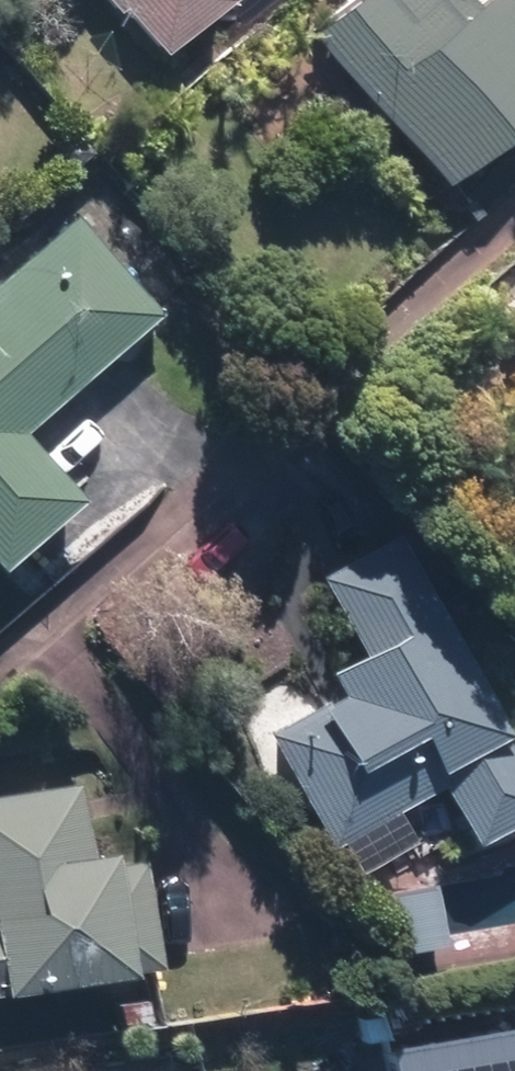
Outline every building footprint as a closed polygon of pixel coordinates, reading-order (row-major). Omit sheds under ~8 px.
[(143,61),(213,0),(90,0),(143,61)] [(294,42),(419,189),(514,108),(514,6),(509,0),(465,0),(443,18),(428,0),(343,0),(294,42)] [(0,278),(0,558),(60,506),(3,441),(143,319),(61,225),(0,278)] [(488,315),(514,349),(514,294),(488,315)] [(388,546),(309,584),(347,663),(312,680),(324,705),(257,737),(311,848),(427,793),(454,849),(514,819),(514,808),(388,546)] [(146,973),(129,865),(87,872),(86,863),(71,865),(60,794),(0,804),(0,995),(146,973)] [(422,886),(370,894),(379,958),(431,951),(422,886)] [(364,1057),(367,1070),(514,1070),(514,1031),(364,1057)]
